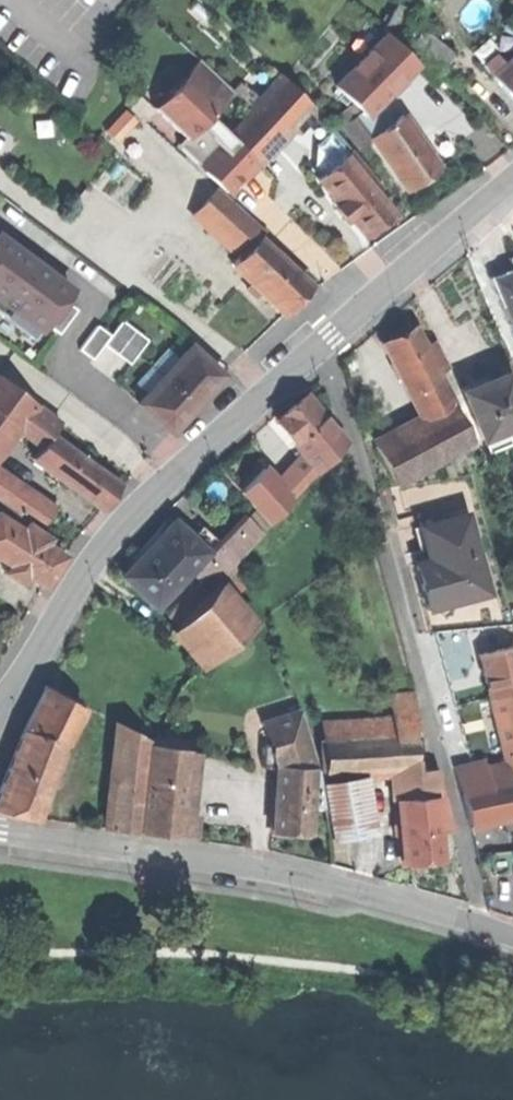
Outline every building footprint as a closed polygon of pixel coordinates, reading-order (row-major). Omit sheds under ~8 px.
[(383,31),(395,38),(406,18),(394,11),(383,31)] [(413,49),(438,70),(452,53),(427,33),(413,49)] [(335,87),(366,117),(416,67),(385,36),(335,87)] [(176,76),(181,81),(216,44),(211,39),(176,76)] [(483,65),(491,75),(503,65),(495,56),(483,65)] [(512,103),(512,57),(503,65),(491,75),(512,103)] [(427,67),(421,75),(436,87),(442,80),(427,67)] [(211,76),(197,91),(217,110),(231,95),(211,76)] [(283,79),(260,102),(288,129),(310,105),(283,79)] [(159,130),(227,194),(264,154),(235,127),(217,110),(197,91),(159,130)] [(231,95),(217,110),(235,127),(249,112),(231,95)] [(249,112),(235,127),(264,154),(288,129),(260,102),(259,101),(249,112)] [(426,179),(439,170),(402,117),(371,139),(407,192),(426,179)] [(360,148),(369,141),(352,120),(343,127),(360,148)] [(319,178),(330,192),(355,171),(364,181),(370,176),(351,152),(319,178)] [(379,224),(391,214),(375,195),(364,181),(355,171),(330,192),(365,235),(379,224)] [(370,176),(364,181),(375,195),(381,190),(370,176)] [(242,248),(245,251),(258,238),(262,234),(221,194),(198,219),(235,256),(242,248)] [(0,235),(0,313),(32,337),(69,285),(0,235)] [(232,265),(284,315),(297,301),(310,288),(258,238),(245,251),(232,265)] [(493,280),(512,329),(512,272),(493,280)] [(81,341),(110,375),(151,340),(129,314),(110,330),(103,322),(81,341)] [(381,342),(407,393),(437,377),(429,362),(421,348),(410,326),(396,334),(381,342)] [(431,342),(421,348),(429,362),(439,357),(431,342)] [(191,345),(163,376),(195,405),(208,390),(222,374),(191,345)] [(439,357),(429,362),(437,377),(450,370),(442,355),(439,357)] [(454,378),(450,370),(437,377),(441,385),(454,378)] [(459,392),(478,438),(481,437),(503,427),(512,424),(512,400),(503,374),(483,382),(459,392)] [(135,407),(166,436),(181,419),(195,405),(163,376),(135,407)] [(407,393),(421,420),(451,404),(441,385),(437,377),(407,393)] [(13,417),(27,397),(0,378),(0,434),(13,417)] [(310,461),(318,471),(343,444),(305,396),(290,409),(276,420),(310,461)] [(60,422),(27,397),(13,417),(40,437),(45,440),(49,434),(51,435),(60,422)] [(421,420),(372,445),(391,484),(471,443),(451,404),(421,420)] [(509,443),(503,427),(481,437),(487,452),(509,443)] [(119,484),(51,435),(49,434),(45,440),(33,458),(102,508),(110,496),(119,484)] [(28,454),(33,458),(45,440),(40,437),(28,454)] [(292,499),(318,471),(310,461),(283,490),(292,499)] [(269,524),(292,499),(283,490),(263,470),(240,493),(269,524)] [(2,487),(9,478),(0,471),(0,486),(2,487)] [(41,527),(54,510),(9,478),(2,487),(0,491),(0,497),(41,527)] [(2,503),(0,506),(0,514),(21,528),(27,519),(2,503)] [(0,514),(0,558),(9,564),(5,571),(21,582),(26,575),(43,586),(53,571),(63,555),(44,543),(21,528),(0,514)] [(464,515),(455,517),(458,526),(466,523),(464,515)] [(201,561),(199,559),(187,571),(208,590),(216,581),(232,564),(262,532),(244,516),(201,561)] [(418,588),(424,610),(484,594),(466,523),(458,526),(455,517),(418,527),(426,560),(420,562),(412,564),(418,588)] [(50,534),(27,519),(21,528),(44,543),(50,534)] [(121,575),(155,606),(187,571),(199,559),(206,551),(199,545),(172,520),(158,535),(136,560),(121,575)] [(411,528),(420,562),(426,560),(418,527),(411,528)] [(131,556),(136,560),(158,535),(154,531),(142,544),(131,556)] [(205,539),(199,545),(206,551),(212,545),(205,539)] [(248,581),(232,564),(216,581),(229,597),(248,581)] [(229,597),(216,581),(208,590),(205,593),(177,624),(176,626),(190,643),(206,662),(252,625),(229,597)] [(167,616),(177,624),(205,593),(196,585),(167,616)] [(496,642),(498,650),(509,648),(505,631),(494,633),(496,642)] [(476,647),(478,655),(498,650),(496,642),(476,647)] [(495,730),(512,726),(512,647),(509,648),(498,650),(478,655),(495,730)] [(45,689),(23,729),(65,741),(78,706),(45,689)] [(393,718),(393,733),(414,732),(418,732),(416,694),(392,695),(393,718)] [(261,767),(274,768),(311,770),(316,770),(315,763),(314,757),(299,711),(260,723),(260,725),(266,723),(272,744),(261,746),(261,767)] [(321,722),(322,736),(393,733),(393,718),(321,722)] [(506,776),(512,774),(512,726),(495,730),(503,765),(506,776)] [(35,818),(65,741),(23,729),(0,787),(0,810),(13,813),(35,818)] [(114,743),(110,790),(140,794),(146,740),(126,730),(114,743)] [(322,736),(323,763),(324,777),(347,776),(401,774),(415,773),(414,732),(393,733),(322,736)] [(188,750),(148,746),(139,832),(179,836),(188,750)] [(454,768),(458,787),(484,781),(482,770),(480,762),(454,768)] [(323,763),(315,763),(316,770),(317,777),(324,777),(323,763)] [(482,770),(484,781),(506,776),(503,765),(482,770)] [(311,770),(274,768),(270,832),(285,833),(307,834),(308,806),(311,770)] [(320,786),(348,782),(347,776),(324,777),(317,777),(316,770),(311,770),(308,806),(323,806),(320,786)] [(401,774),(401,800),(434,797),(444,797),(438,772),(415,773),(401,774)] [(512,817),(512,774),(506,776),(484,781),(458,787),(468,826),(479,823),(512,817)] [(323,806),(328,838),(356,834),(348,782),(320,786),(323,806)] [(105,828),(135,832),(140,794),(110,790),(105,828)] [(401,800),(395,800),(401,864),(420,862),(439,861),(437,833),(434,797),(401,800)] [(452,832),(444,797),(434,797),(437,833),(452,832)] [(481,832),(479,823),(468,826),(470,835),(481,832)] [(474,847),(475,854),(507,852),(507,845),(474,847)]
